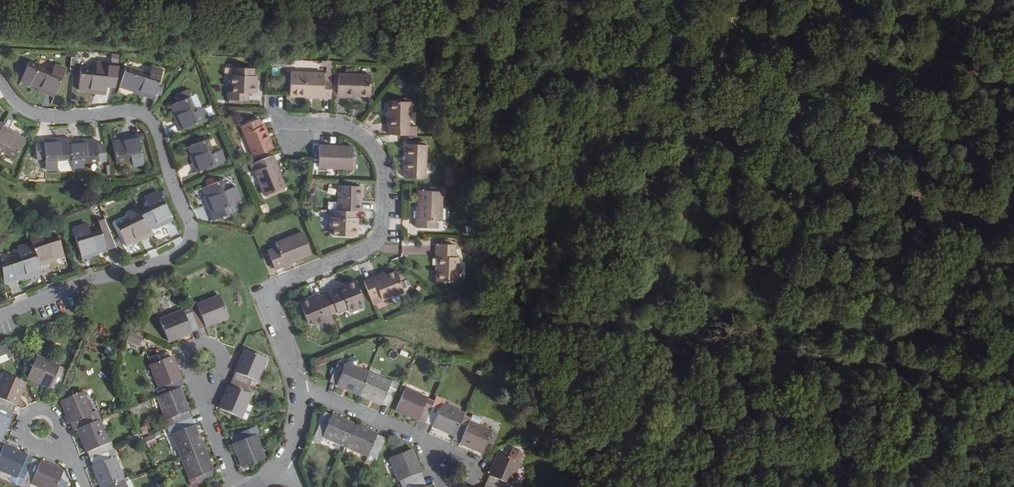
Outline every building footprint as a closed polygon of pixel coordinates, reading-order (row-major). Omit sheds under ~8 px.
[(55,63),(53,69),(30,59),(22,77),(41,86),(41,87),(43,88),(44,87),(48,88),(46,90),(54,93),(66,68),(55,63)] [(96,63),(95,70),(80,69),(79,88),(90,89),(90,92),(93,92),(93,89),(96,89),(96,92),(104,93),(106,79),(112,79),(113,65),(96,63)] [(152,66),(150,72),(127,66),(121,85),(140,90),(139,92),(143,93),(144,90),(146,91),(146,94),(154,96),(162,69),(152,66)] [(248,92),(256,93),(256,83),(252,83),(253,74),(253,67),(233,66),(232,73),(229,73),(229,84),(232,84),(232,90),(229,90),(228,98),(247,99),(248,92)] [(403,70),(395,82),(403,89),(412,77),(403,70)] [(322,96),(322,98),(330,98),(331,79),(323,78),(323,73),(290,72),(289,94),(322,96)] [(371,75),(338,73),(337,94),(346,95),(359,96),(359,94),(370,95),(371,75)] [(196,108),(189,95),(187,90),(177,94),(180,100),(177,101),(171,104),(177,115),(175,115),(177,118),(179,117),(180,120),(178,121),(181,128),(207,117),(202,106),(196,108)] [(196,93),(189,95),(196,108),(202,106),(196,93)] [(387,125),(389,125),(389,135),(397,135),(416,136),(416,127),(408,126),(409,102),(390,101),(389,111),(388,111),(387,125)] [(261,125),(258,118),(241,125),(253,155),(271,148),(268,141),(270,141),(263,124),(261,125)] [(9,130),(2,127),(0,130),(0,157),(3,151),(15,158),(24,140),(14,135),(14,133),(12,132),(11,134),(8,133),(9,130)] [(123,139),(124,141),(112,143),(116,163),(131,160),(133,165),(143,163),(138,136),(129,137),(130,140),(127,141),(126,138),(123,139)] [(224,161),(219,150),(213,152),(208,139),(189,146),(194,157),(192,157),(193,160),(196,160),(197,162),(194,163),(198,171),(224,161)] [(56,169),(56,162),(70,162),(69,142),(58,143),(58,141),(55,141),(55,144),(52,144),(52,142),(44,142),(44,146),(36,146),(37,162),(45,162),(45,170),(56,169)] [(78,145),(78,142),(69,142),(70,162),(71,170),(82,170),(82,163),(97,163),(96,149),(96,143),(84,144),(84,142),(81,142),(81,145),(78,145)] [(405,144),(404,170),(404,177),(425,178),(426,144),(405,144)] [(352,168),(352,146),(337,146),(319,146),(318,167),(352,168)] [(104,148),(96,149),(97,163),(104,162),(104,148)] [(278,174),(270,155),(253,162),(256,169),(254,170),(264,195),(285,187),(279,174),(278,174)] [(70,162),(56,162),(56,169),(58,171),(71,170),(70,162)] [(445,166),(446,185),(455,184),(455,166),(445,166)] [(225,190),(221,180),(202,187),(206,197),(205,198),(206,203),(209,202),(210,204),(208,205),(213,219),(237,211),(233,203),(239,201),(233,187),(225,190)] [(361,185),(339,185),(338,209),(355,210),(359,210),(359,196),(361,196),(361,185)] [(418,220),(416,220),(415,228),(435,229),(436,222),(441,222),(442,192),(419,191),(419,207),(418,220)] [(148,207),(138,212),(147,229),(156,225),(157,227),(162,224),(161,222),(162,221),(164,223),(171,220),(158,192),(144,199),(148,207)] [(147,229),(138,212),(137,209),(126,214),(129,220),(117,227),(125,245),(135,240),(136,241),(139,240),(137,237),(140,236),(141,238),(149,234),(147,229)] [(355,210),(338,209),(333,209),(333,217),(330,217),(330,228),(333,228),(333,235),(357,236),(357,226),(354,226),(355,217),(355,210)] [(100,230),(106,248),(114,245),(103,216),(96,219),(100,230)] [(90,233),(87,224),(72,230),(82,259),(89,256),(89,254),(91,253),(92,256),(97,254),(96,253),(107,249),(106,248),(100,230),(90,233)] [(310,253),(302,231),(274,242),(275,246),(267,250),(274,268),(310,253)] [(30,238),(32,245),(39,265),(47,263),(46,260),(49,259),(50,262),(53,260),(53,259),(64,256),(57,236),(43,241),(41,235),(30,238)] [(455,257),(455,244),(436,244),(435,257),(437,257),(437,270),(438,270),(437,281),(458,282),(459,257),(455,257)] [(42,273),(39,265),(32,245),(16,249),(19,259),(1,265),(4,286),(27,278),(27,279),(32,277),(31,274),(33,274),(34,276),(42,273)] [(372,302),(394,294),(403,291),(395,271),(381,277),(381,275),(373,279),(373,278),(364,281),(372,302)] [(348,286),(340,290),(330,294),(338,313),(348,309),(349,311),(359,307),(357,303),(364,301),(355,280),(347,283),(348,286)] [(395,299),(405,295),(403,291),(394,294),(395,299)] [(338,313),(330,294),(324,296),(332,315),(338,313)] [(317,298),(309,301),(308,298),(299,301),(308,323),(314,320),(316,324),(326,320),(325,317),(332,315),(324,296),(324,295),(317,298)] [(196,306),(198,310),(191,313),(197,328),(204,325),(205,327),(212,323),(212,322),(218,320),(218,321),(227,318),(219,297),(196,306)] [(191,331),(197,328),(191,313),(184,316),(182,312),(159,321),(168,342),(177,338),(176,335),(181,334),(182,336),(192,332),(191,331)] [(131,331),(126,342),(140,347),(144,337),(131,331)] [(0,346),(0,364),(13,359),(7,343),(0,346)] [(237,373),(234,380),(249,386),(252,379),(257,381),(267,358),(246,349),(241,359),(244,360),(242,365),(239,364),(236,372),(237,373)] [(57,371),(59,366),(37,356),(28,377),(37,382),(38,379),(43,381),(41,384),(49,388),(50,386),(57,389),(63,374),(57,371)] [(166,394),(179,389),(182,387),(180,380),(181,379),(178,372),(175,373),(172,367),(175,366),(171,356),(149,365),(159,388),(163,387),(166,394)] [(351,388),(350,390),(359,394),(368,373),(345,363),(343,368),(336,365),(330,380),(337,384),(337,385),(344,388),(345,386),(351,388)] [(390,406),(398,386),(368,373),(359,394),(368,399),(370,396),(375,399),(374,401),(382,404),(383,403),(390,406)] [(11,412),(14,405),(15,405),(19,397),(17,396),(19,391),(21,391),(24,383),(4,374),(0,384),(0,407),(11,412)] [(234,380),(230,387),(229,387),(226,395),(228,395),(225,402),(223,401),(220,409),(241,418),(251,396),(246,394),(249,386),(234,380)] [(171,419),(174,425),(190,418),(188,412),(189,412),(186,404),(183,405),(181,399),(183,398),(179,389),(166,394),(157,397),(167,420),(171,419)] [(419,418),(426,421),(427,421),(433,406),(426,403),(428,399),(405,389),(396,410),(405,414),(406,412),(412,414),(411,417),(419,420),(419,418)] [(71,425),(72,423),(75,430),(78,429),(91,424),(88,417),(91,416),(81,392),(61,400),(65,410),(67,409),(69,415),(67,416),(71,425)] [(447,429),(446,431),(455,435),(460,422),(464,414),(444,406),(446,400),(437,397),(433,406),(427,421),(433,424),(432,426),(440,429),(442,426),(447,429)] [(11,412),(0,407),(0,440),(4,433),(2,432),(4,426),(6,427),(10,419),(8,418),(11,412)] [(315,434),(345,447),(354,426),(345,422),(343,424),(339,422),(340,420),(331,416),(330,417),(324,414),(315,434)] [(464,415),(460,422),(455,435),(454,438),(460,441),(460,443),(468,446),(469,444),(475,447),(474,449),(483,452),(492,432),(478,425),(481,420),(480,418),(473,415),(471,418),(464,415)] [(176,432),(172,434),(181,456),(203,448),(200,438),(197,439),(195,434),(197,433),(194,425),(193,425),(190,418),(174,425),(176,432)] [(87,452),(89,451),(91,458),(106,452),(104,445),(108,443),(99,420),(91,424),(78,429),(82,439),(83,438),(85,443),(83,444),(87,452)] [(374,459),(377,460),(385,441),(377,437),(377,436),(368,432),(367,434),(362,432),(363,430),(354,426),(345,447),(374,459)] [(259,435),(256,427),(232,437),(235,444),(234,445),(237,453),(239,452),(242,457),(239,458),(242,468),(264,458),(255,437),(259,435)] [(144,437),(147,448),(157,444),(153,434),(144,437)] [(19,472),(27,475),(33,461),(25,457),(26,456),(18,452),(17,455),(11,452),(12,450),(3,446),(0,453),(0,470),(17,477),(19,472)] [(204,458),(207,457),(203,448),(181,456),(191,480),(195,478),(198,485),(212,479),(210,472),(212,471),(209,463),(206,464),(204,458)] [(486,483),(496,486),(503,486),(505,483),(509,485),(523,453),(512,448),(508,457),(498,453),(494,462),(496,463),(494,469),(491,468),(488,475),(489,476),(486,483)] [(422,480),(419,474),(421,473),(417,464),(415,465),(412,460),(414,459),(411,449),(390,458),(399,480),(404,479),(407,486),(422,480)] [(109,458),(106,452),(91,458),(94,465),(92,466),(96,474),(97,473),(100,478),(98,479),(101,486),(105,486),(123,480),(114,457),(109,458)] [(48,466),(40,462),(39,464),(33,461),(27,475),(22,486),(29,486),(31,483),(41,486),(56,486),(63,472),(54,468),(53,471),(47,468),(48,466)]
